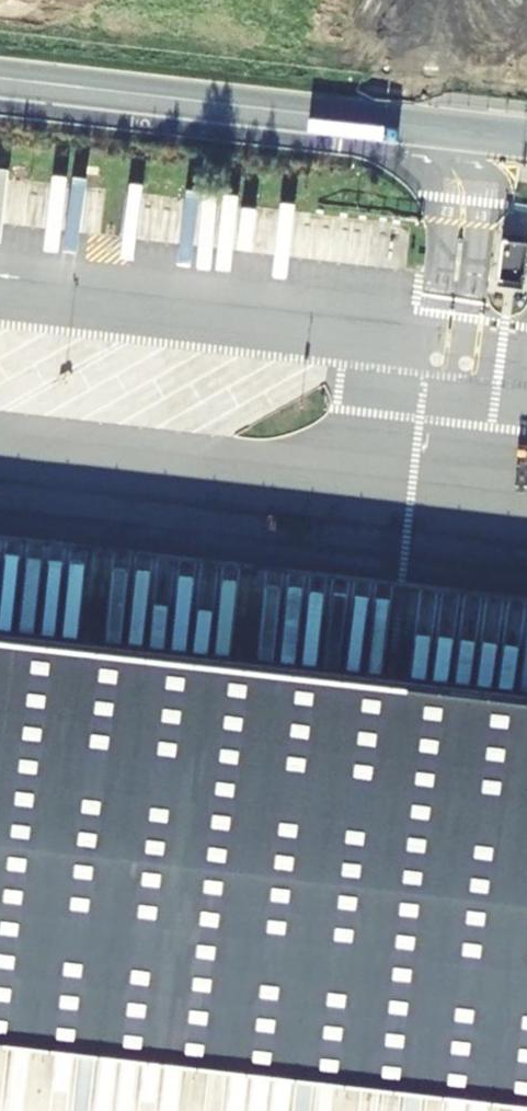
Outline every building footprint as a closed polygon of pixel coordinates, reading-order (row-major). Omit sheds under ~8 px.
[(503,280),(526,283),(526,241),(508,239),(503,280)] [(0,633),(0,1036),(526,1098),(526,694),(0,633)]
